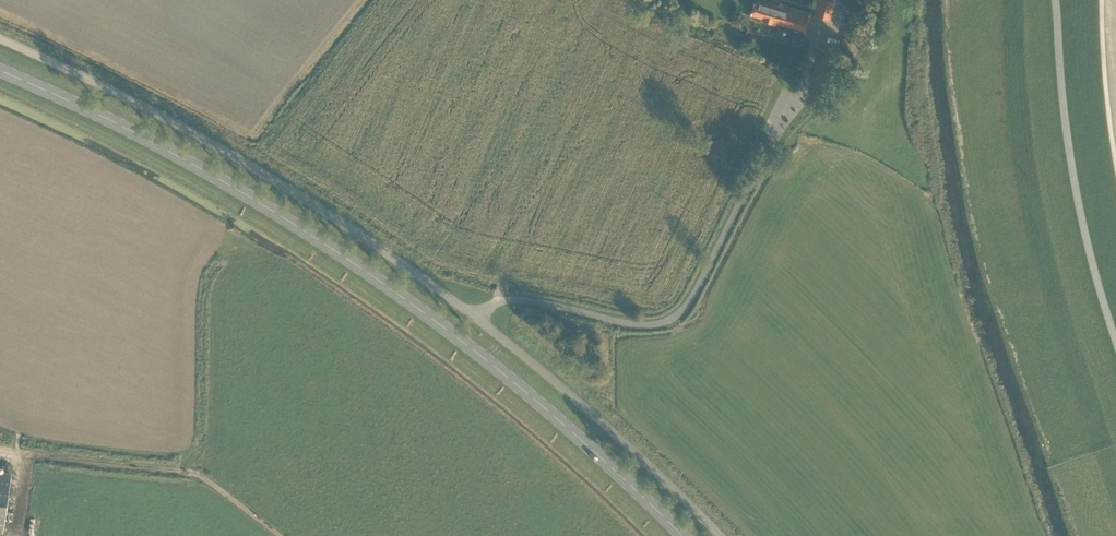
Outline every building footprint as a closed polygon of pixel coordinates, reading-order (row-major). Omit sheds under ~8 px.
[(803,33),(809,12),(780,3),(779,4),(767,1),(767,0),(758,0),(757,1),(754,0),(750,13),(763,17),(763,19),(771,22),(771,23),(803,33)] [(832,0),(817,0),(814,14),(842,21),(845,10),(834,7),(836,1),(832,0)] [(12,471),(0,469),(0,531),(3,532),(12,471)]
